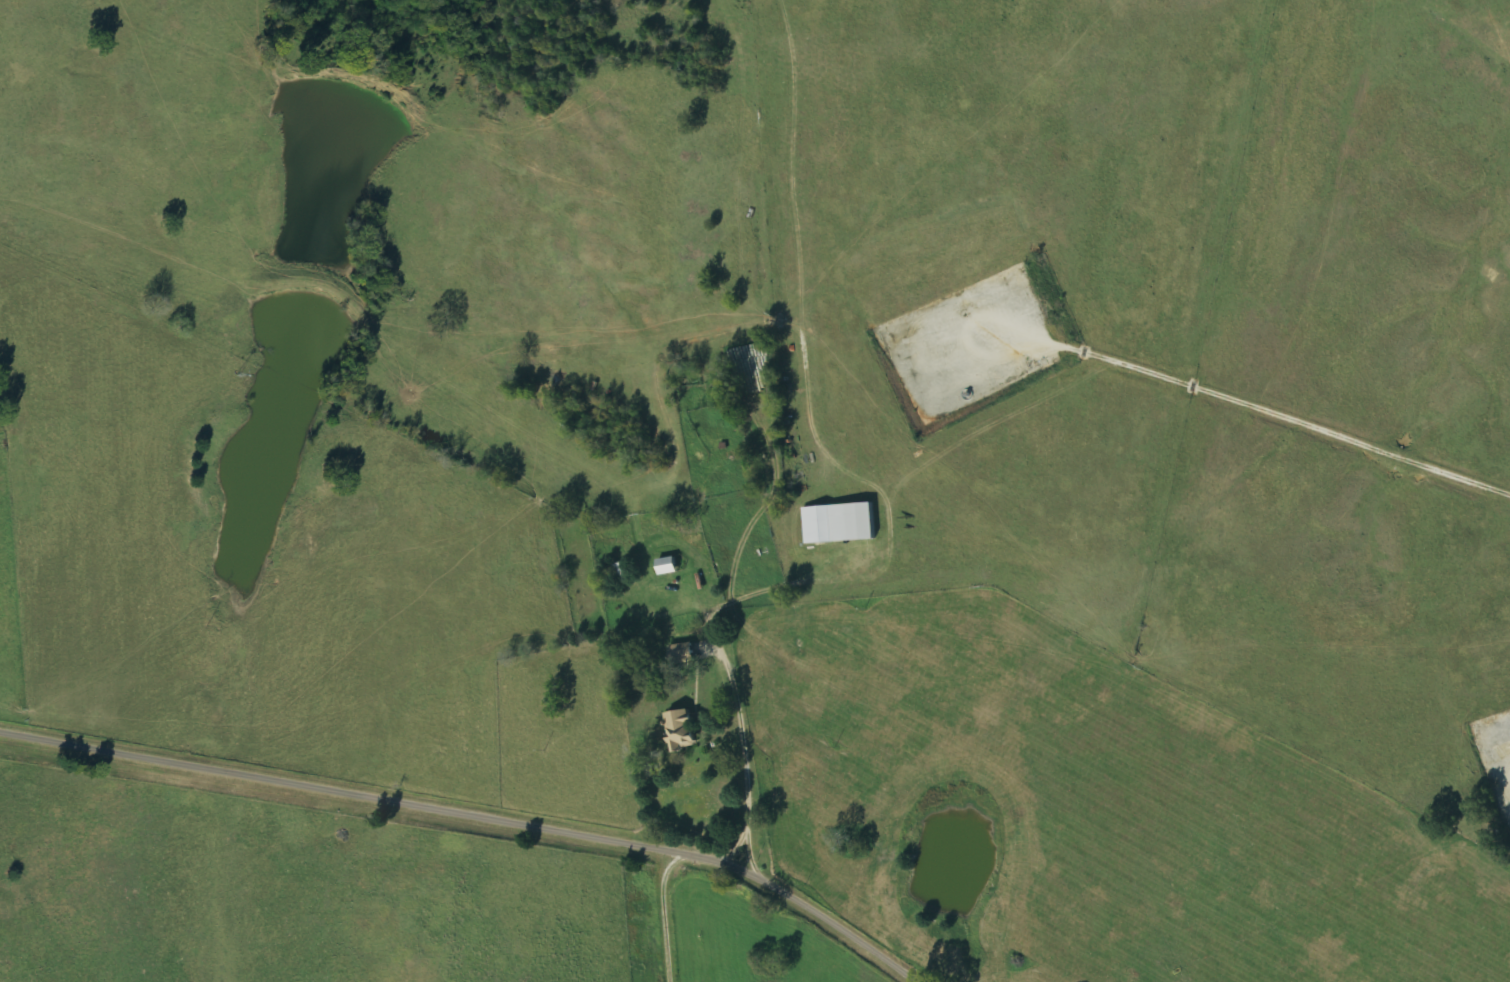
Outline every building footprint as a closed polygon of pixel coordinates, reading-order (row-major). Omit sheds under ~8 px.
[(877,540),(874,503),(804,508),(807,545),(877,540)] [(663,576),(680,572),(677,557),(659,561),(663,576)] [(629,582),(625,563),(614,565),(617,584),(629,582)] [(671,647),(676,665),(697,660),(693,642),(671,647)] [(669,714),(675,752),(699,748),(698,737),(694,737),(692,723),(695,723),(693,710),(669,714)]
